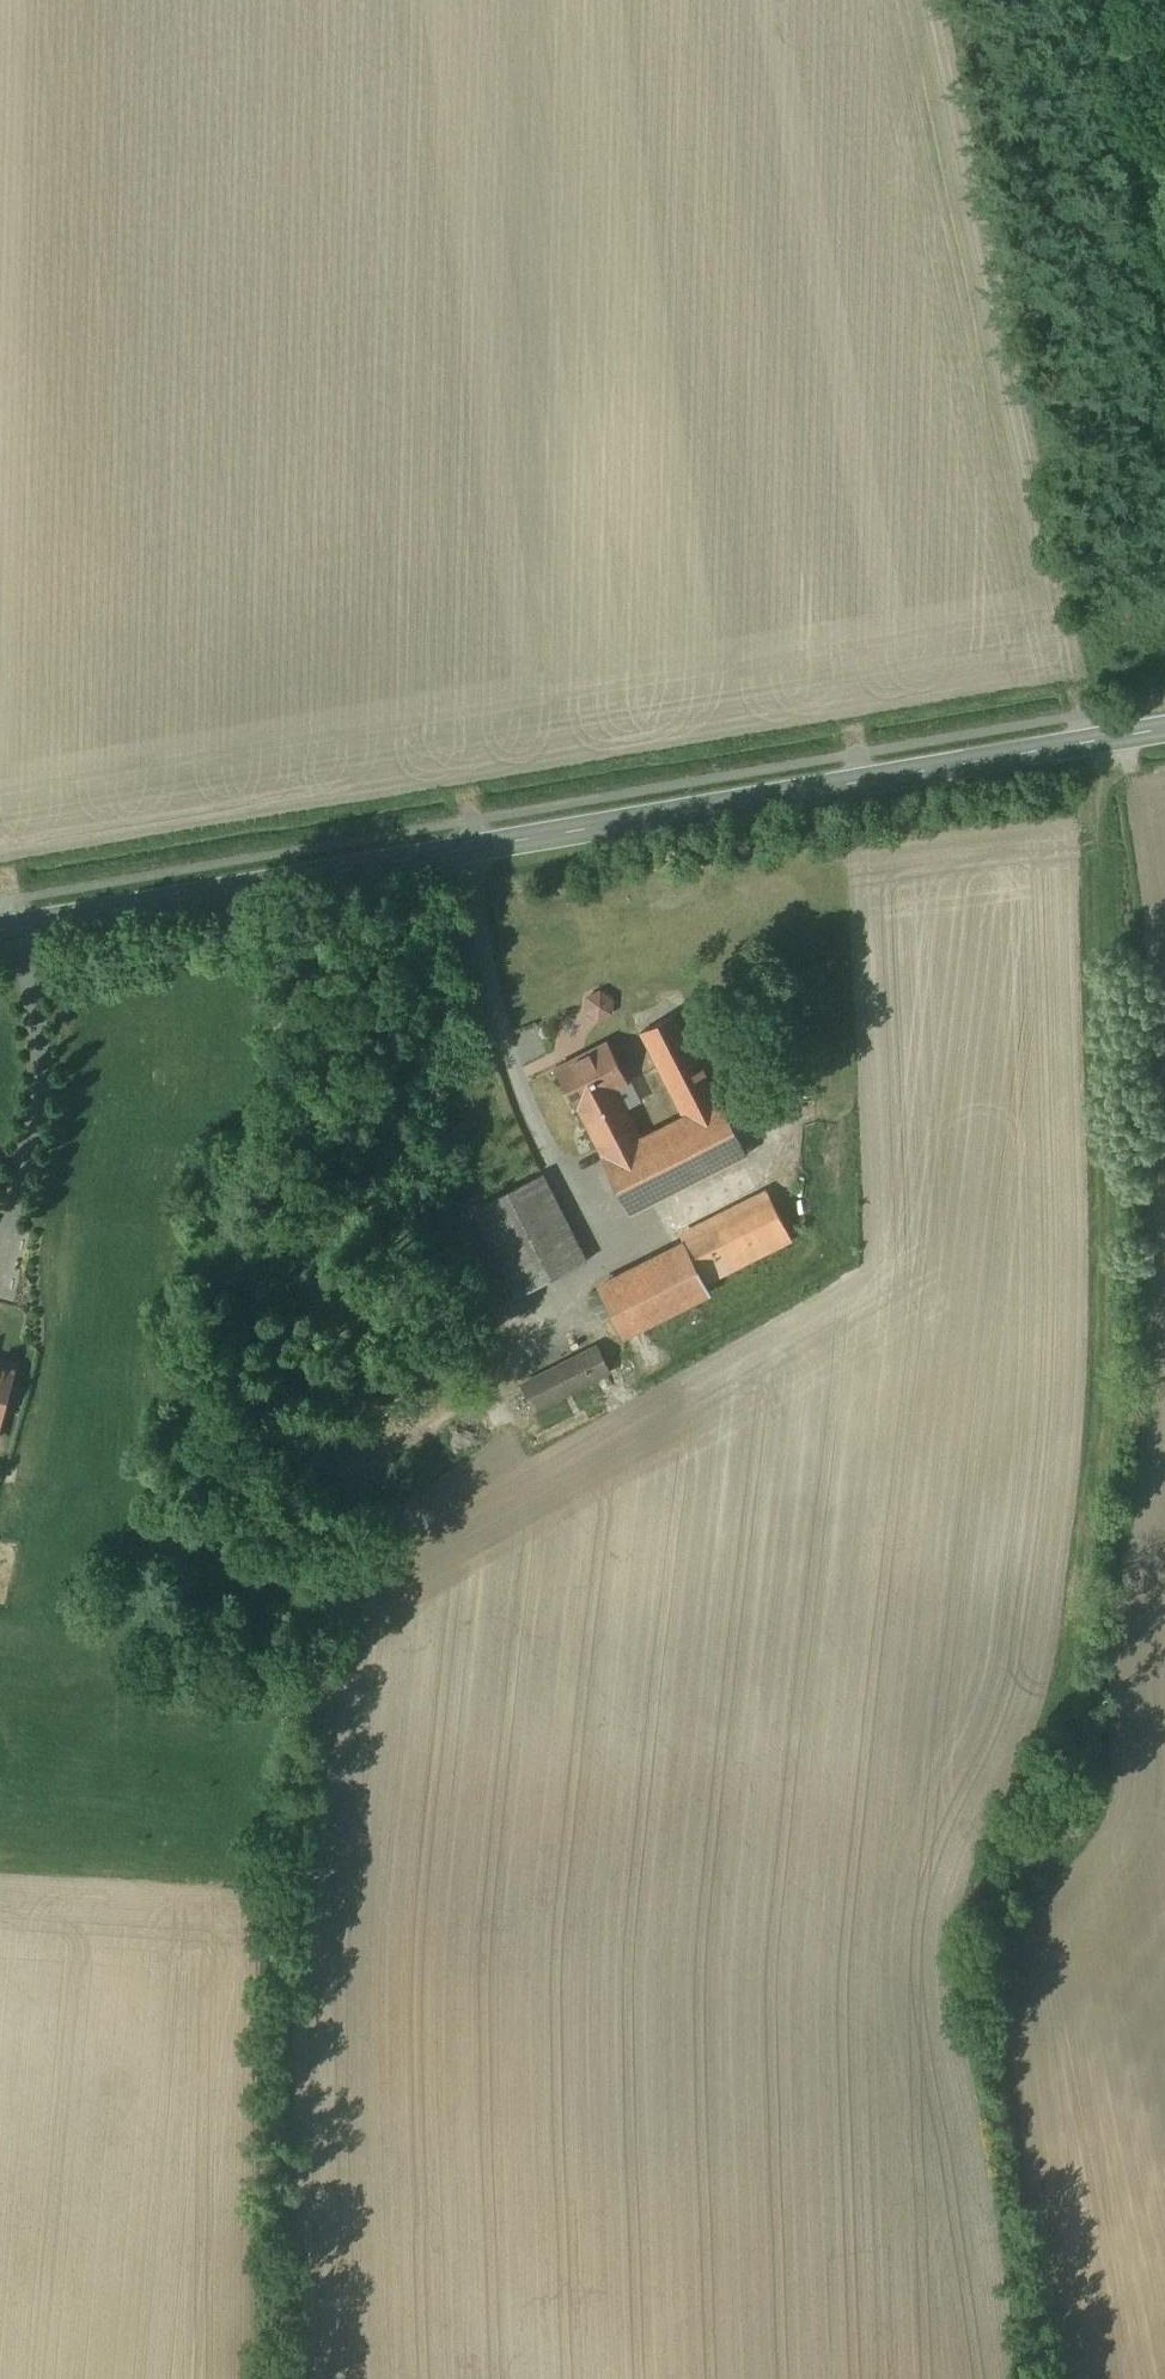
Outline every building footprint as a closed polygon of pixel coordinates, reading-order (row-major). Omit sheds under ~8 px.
[(684,1107),(654,1122),(606,1024),(547,1052),(615,1193),(626,1187),(631,1196),(746,1141),(720,1088),(719,1089),(674,996),(638,1013),(684,1107)] [(588,1245),(542,1154),(473,1189),(518,1279),(588,1245)] [(713,1283),(707,1270),(802,1224),(775,1170),(680,1217),(685,1227),(597,1270),(624,1326),(713,1283)] [(615,1352),(600,1322),(521,1361),(536,1391),(615,1352)] [(0,1334),(0,1426),(20,1339),(0,1334)]
